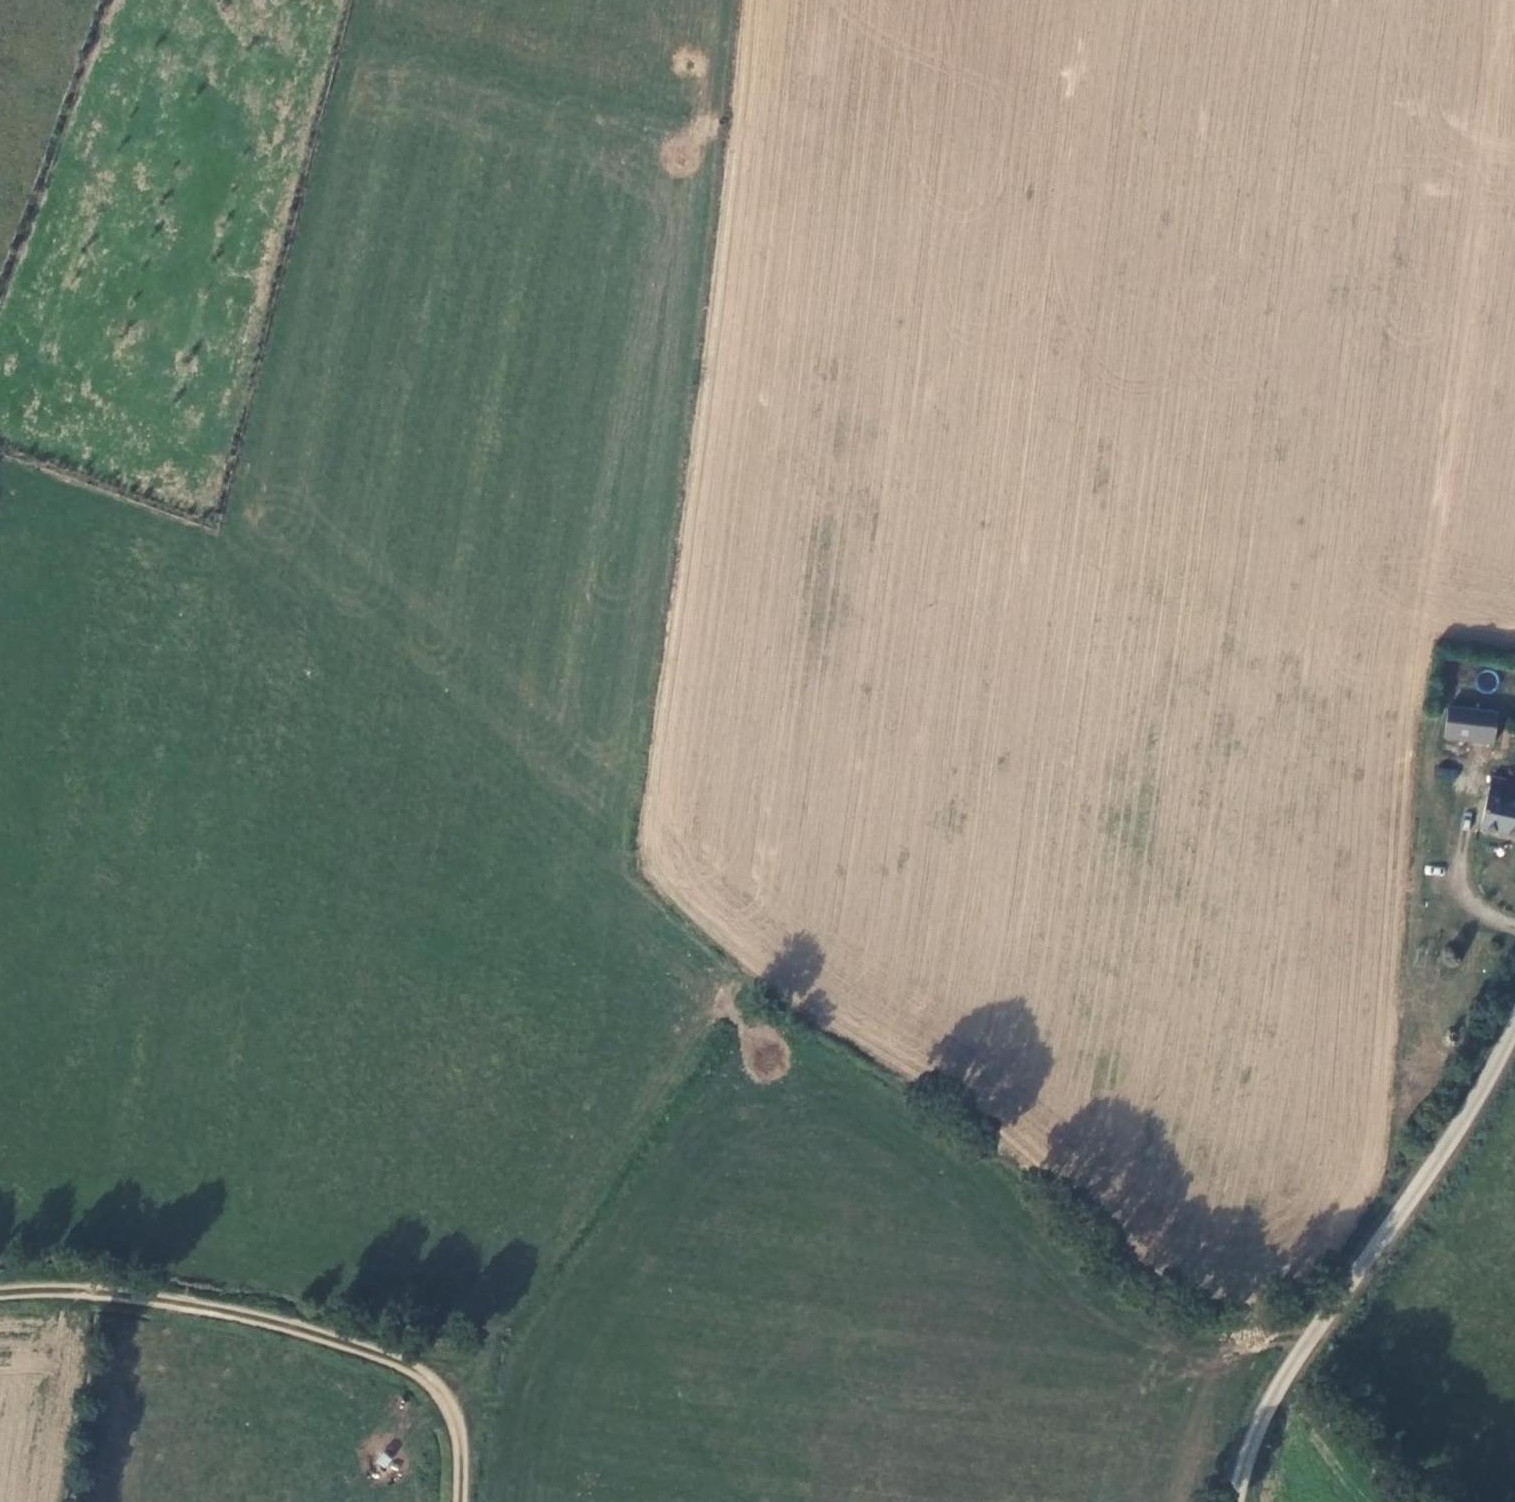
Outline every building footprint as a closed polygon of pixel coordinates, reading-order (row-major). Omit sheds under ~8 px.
[(1494,705),(1448,705),(1448,736),(1494,735),(1494,705)] [(1489,778),(1477,825),(1514,834),(1514,784),(1489,778)]
